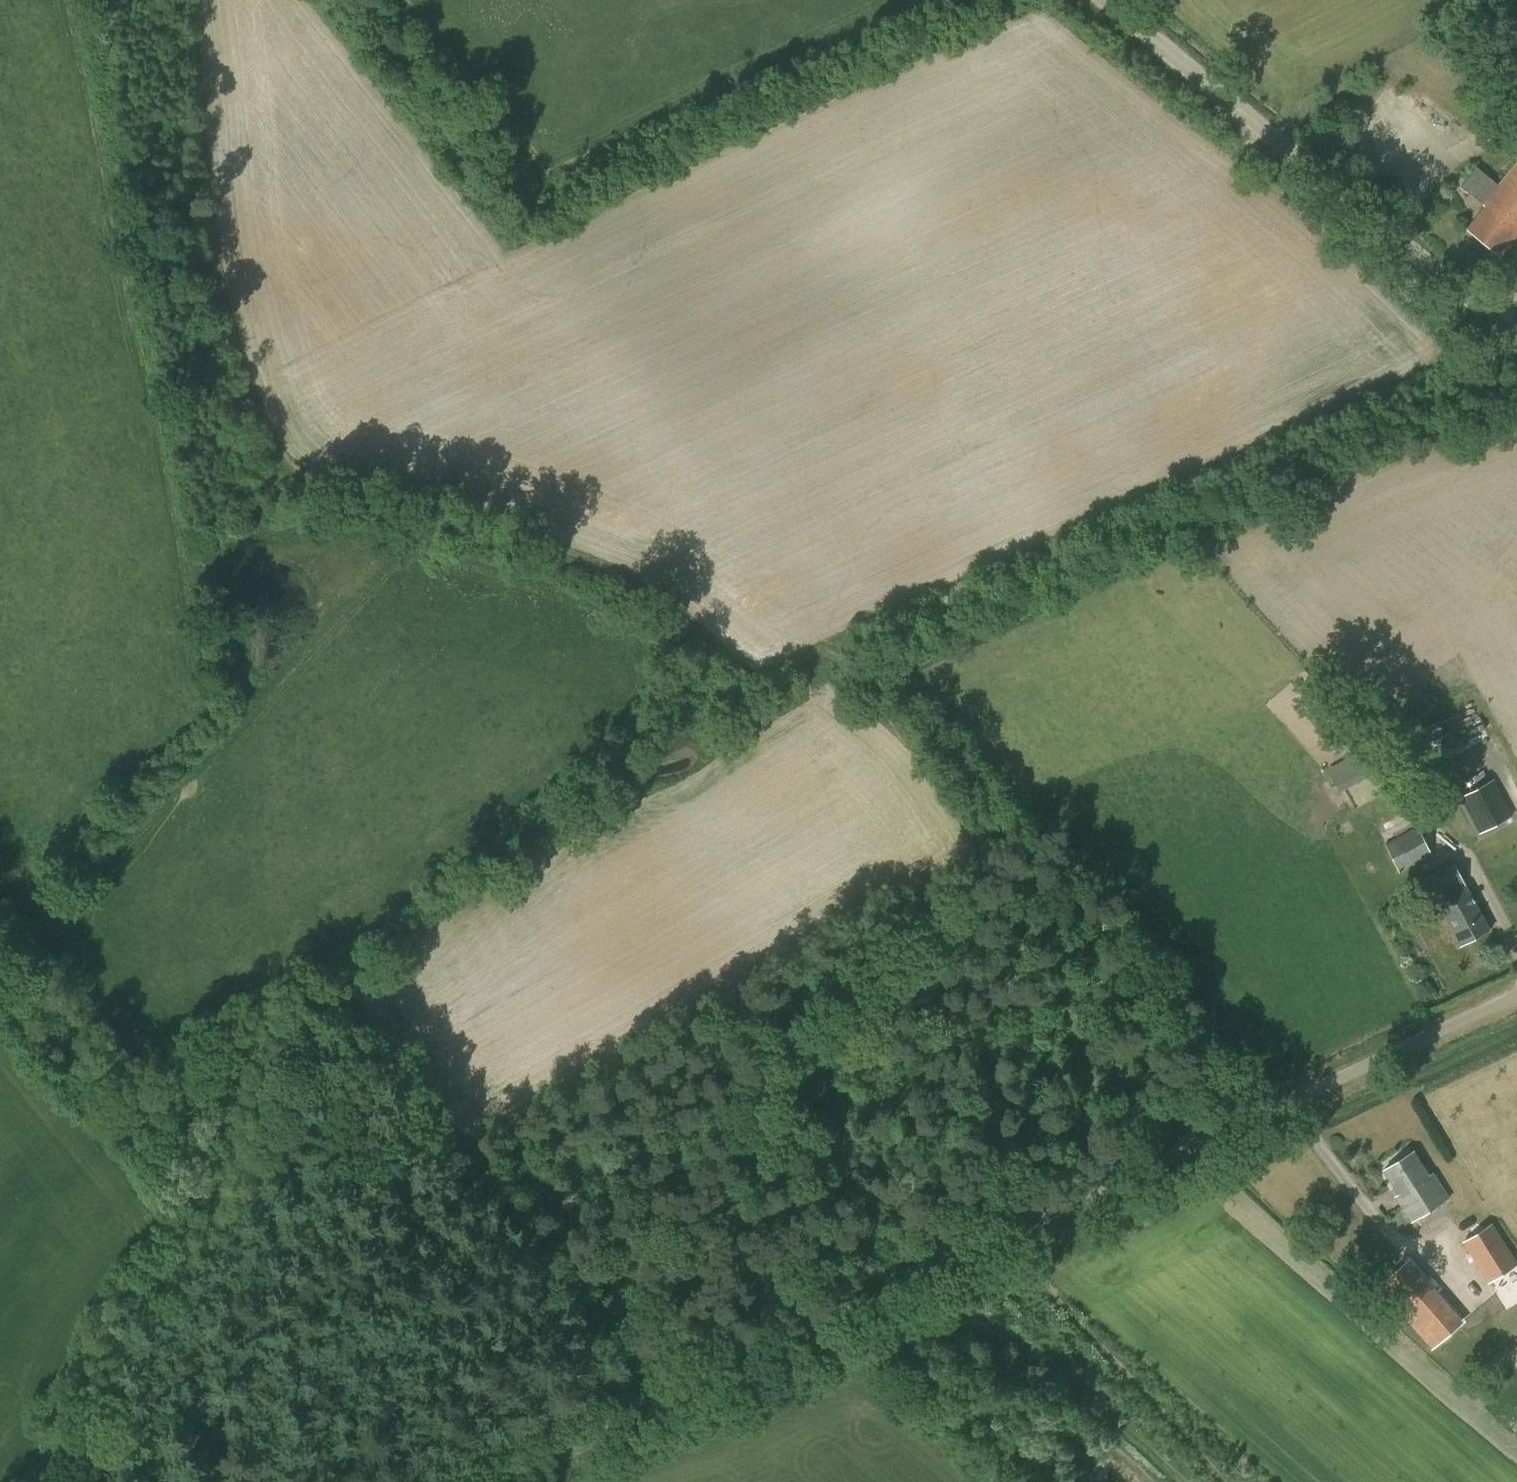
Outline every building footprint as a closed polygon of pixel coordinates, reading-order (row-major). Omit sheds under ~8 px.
[(1499,255),(1514,236),(1516,239),(1516,162),(1498,185),(1476,168),(1462,187),(1486,206),(1467,230),(1499,255)] [(1344,757),(1329,766),(1344,789),(1359,780),(1344,757)] [(1463,798),(1480,832),(1511,816),(1493,781),(1463,798)] [(1387,808),(1413,860),(1447,843),(1421,795),(1405,803),(1404,800),(1387,808)] [(1423,878),(1436,903),(1437,903),(1461,946),(1490,929),(1466,887),(1467,886),(1453,861),(1423,878)] [(1395,1197),(1411,1222),(1450,1198),(1434,1172),(1429,1175),(1414,1151),(1384,1170),(1399,1194),(1395,1197)] [(1466,1240),(1492,1280),(1516,1264),(1516,1261),(1493,1223),(1466,1240)] [(1455,1320),(1444,1309),(1422,1332),(1434,1343),(1455,1320)]
